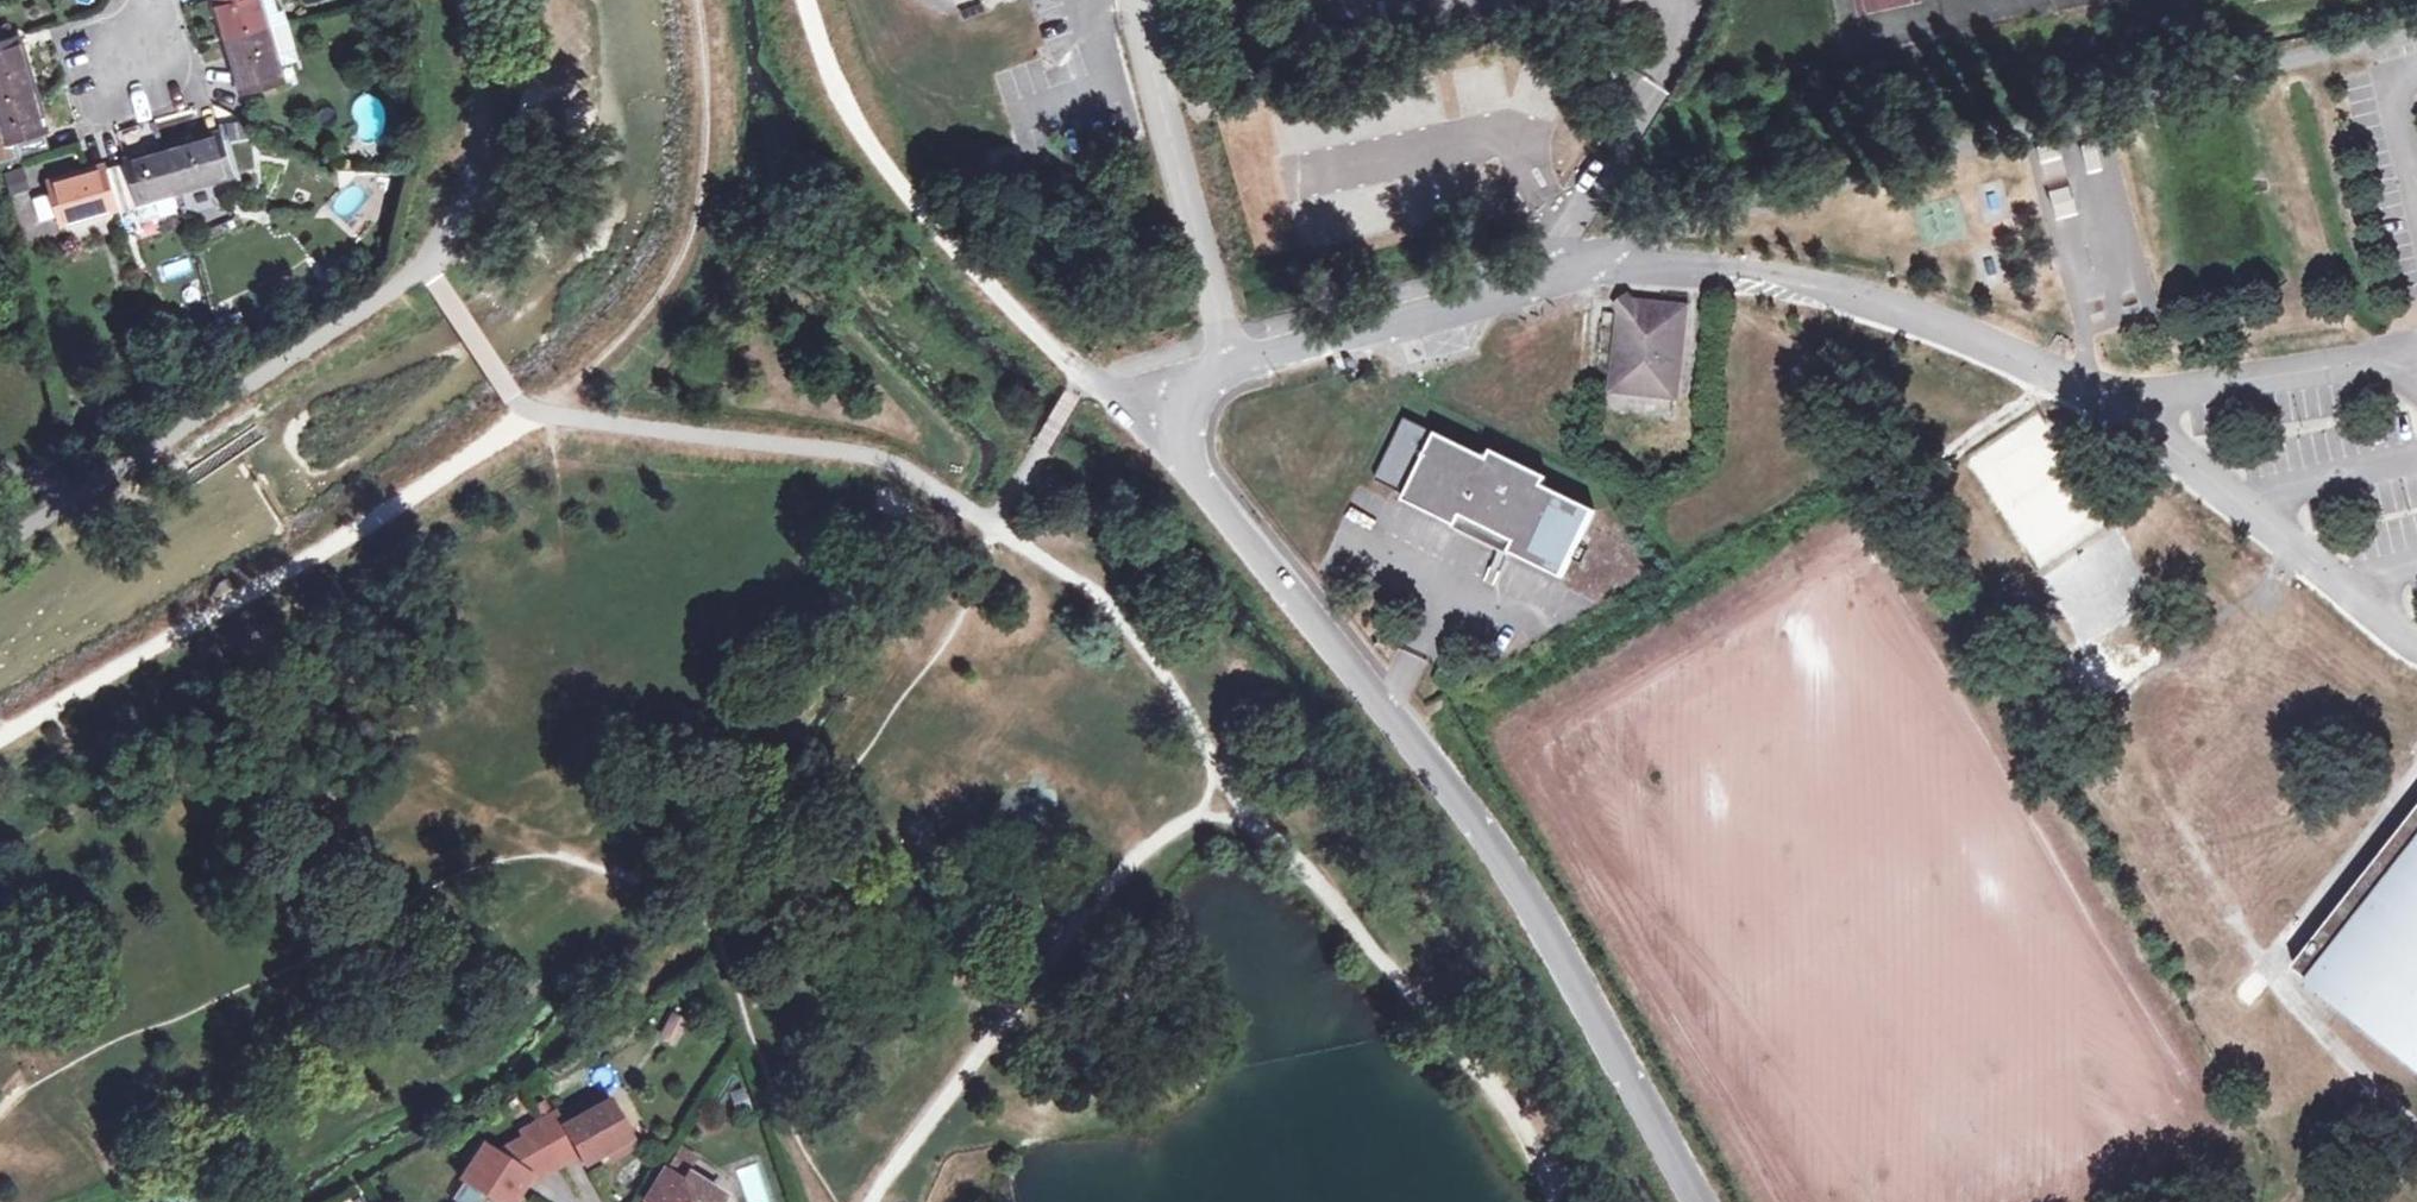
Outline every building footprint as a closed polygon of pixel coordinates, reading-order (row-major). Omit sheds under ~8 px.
[(224,38),(267,25),(260,0),(214,0),(224,38)] [(267,25),(224,38),(241,93),(283,81),(267,25)] [(14,37),(11,29),(0,32),(0,41),(14,37)] [(19,35),(14,37),(0,41),(0,102),(36,92),(19,35)] [(1606,84),(1617,91),(1625,78),(1615,71),(1606,84)] [(42,135),(48,133),(36,92),(0,102),(0,164),(47,150),(42,135)] [(221,132),(166,148),(178,189),(233,173),(221,132)] [(137,201),(178,189),(166,148),(124,159),(126,164),(108,168),(119,206),(120,211),(138,205),(137,201)] [(119,206),(108,168),(107,165),(49,182),(61,223),(119,206)] [(20,167),(1,171),(6,192),(24,188),(20,167)] [(1625,309),(1619,314),(1610,391),(1674,398),(1683,310),(1631,304),(1625,309)] [(1400,501),(1454,528),(1459,517),(1511,544),(1506,554),(1558,580),(1592,511),(1540,485),(1544,478),(1490,451),(1486,459),(1434,433),(1400,501)] [(1454,528),(1506,554),(1511,544),(1459,517),(1454,528)] [(2122,634),(2121,610),(2072,612),(2073,635),(2122,634)] [(2359,878),(2297,956),(2306,963),(2298,973),(2416,1068),(2416,805),(2359,878)] [(602,1154),(631,1139),(608,1099),(561,1124),(554,1112),(519,1131),(522,1136),(543,1173),(578,1155),(588,1150),(594,1159),(602,1154)] [(543,1173),(522,1136),(491,1153),(528,1177),(523,1183),(543,1173)] [(631,1139),(602,1154),(606,1162),(635,1147),(631,1139)] [(520,1188),(523,1183),(528,1177),(491,1153),(482,1147),(460,1179),(494,1201),(511,1201),(520,1188)] [(588,1150),(578,1155),(583,1164),(594,1159),(588,1150)] [(680,1152),(667,1172),(680,1180),(693,1161),(680,1152)] [(756,1162),(736,1168),(747,1201),(768,1201),(756,1162)] [(722,1195),(688,1173),(682,1182),(680,1180),(667,1172),(664,1170),(645,1201),(647,1201),(718,1201),(722,1195)]
